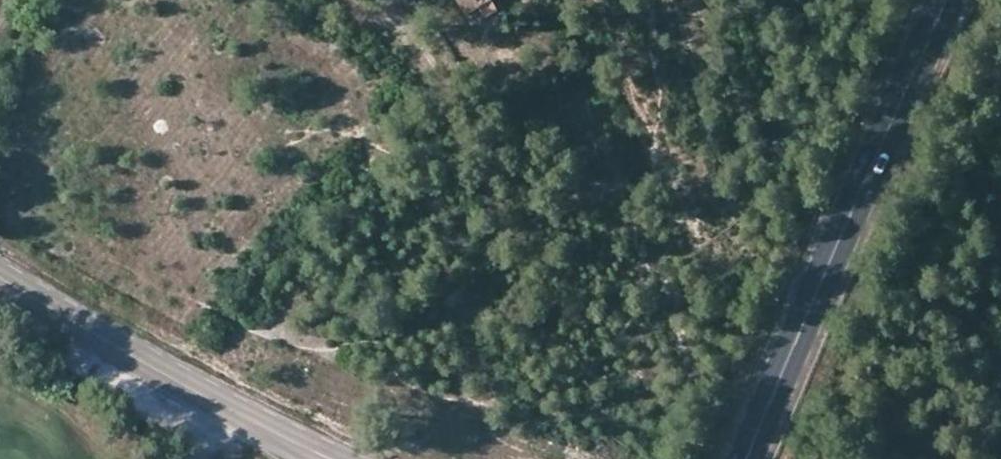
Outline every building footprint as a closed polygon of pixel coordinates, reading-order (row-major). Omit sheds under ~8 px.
[(464,16),(480,7),(493,1),(493,0),(457,0),(464,16)] [(493,1),(480,7),(485,20),(499,12),(493,1)]
